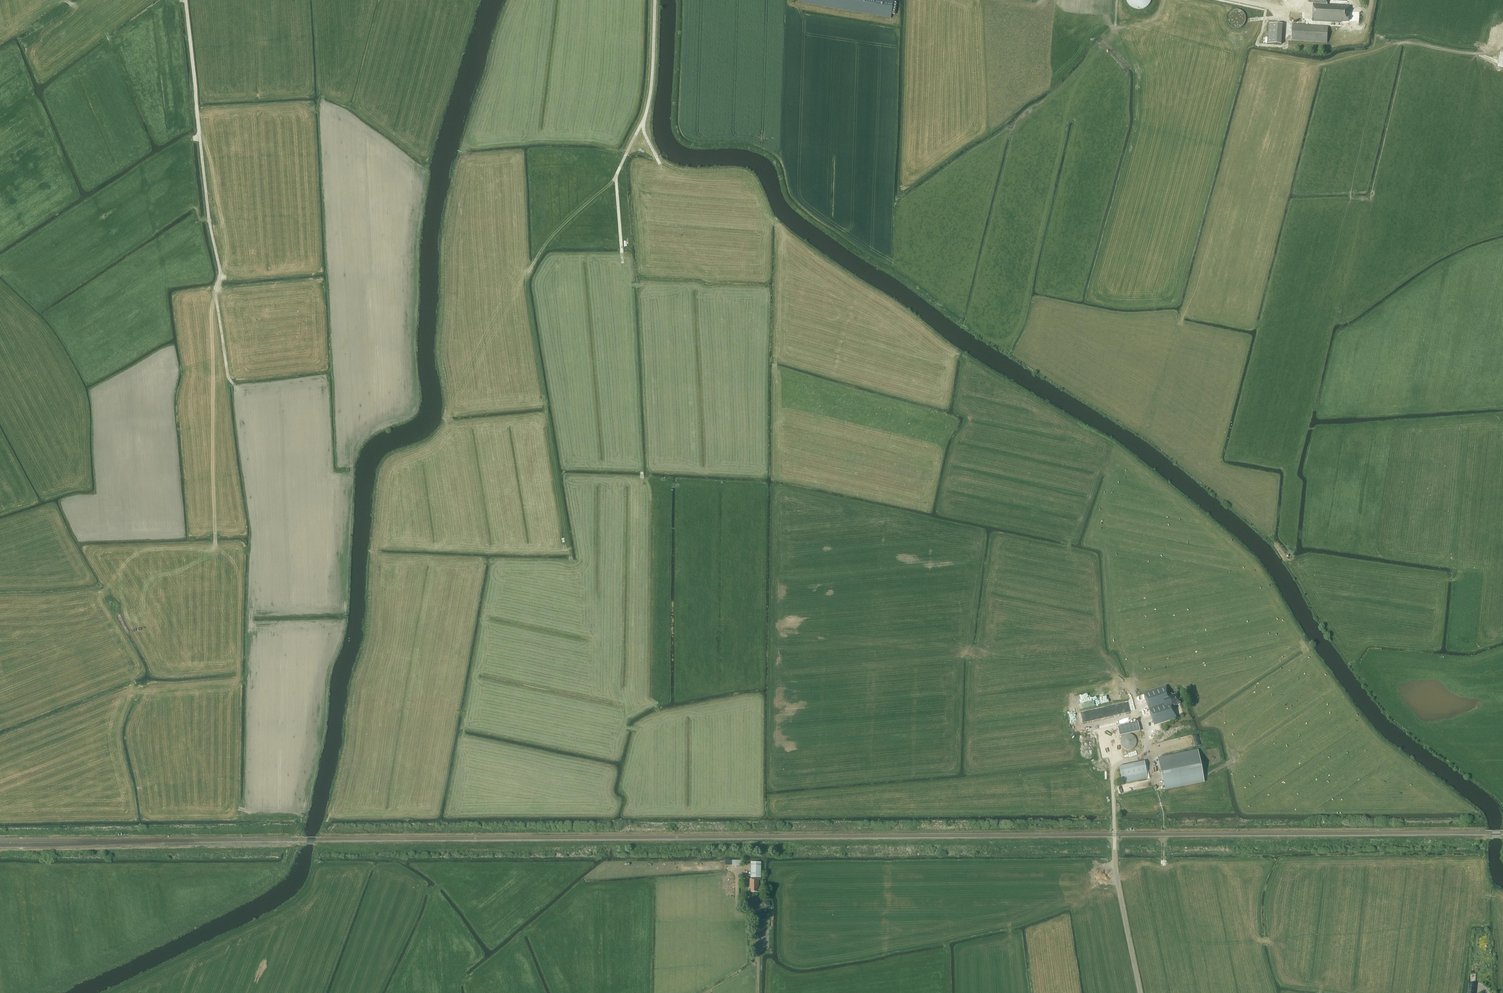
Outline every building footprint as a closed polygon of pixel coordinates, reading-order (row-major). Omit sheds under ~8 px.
[(802,3),(869,14),(871,0),(803,0),(802,3)] [(1143,9),(1147,7),(1149,5),(1151,1),(1152,0),(1127,0),(1128,3),(1130,6),(1133,8),(1136,9),(1140,10),(1143,9)] [(1360,12),(1352,11),(1351,15),(1350,15),(1351,6),(1350,6),(1350,5),(1348,5),(1326,4),(1326,0),(1314,0),(1312,20),(1310,19),(1309,24),(1315,24),(1315,22),(1327,22),(1327,26),(1293,24),(1292,40),(1327,42),(1328,26),(1328,23),(1347,24),(1348,21),(1359,22),(1360,12)] [(1231,25),(1233,27),(1236,27),(1239,27),(1242,27),(1244,25),(1246,23),(1247,20),(1247,17),(1246,14),(1245,12),(1243,10),(1240,9),(1237,8),(1234,9),(1232,10),(1229,13),(1228,16),(1228,19),(1229,22),(1231,25)] [(1268,43),(1282,44),(1283,24),(1269,23),(1268,43)] [(1167,688),(1144,695),(1151,716),(1154,725),(1156,730),(1160,729),(1158,723),(1176,717),(1177,717),(1176,716),(1173,706),(1180,703),(1176,693),(1172,694),(1171,692),(1169,693),(1168,693),(1167,688)] [(1082,722),(1115,715),(1115,712),(1109,713),(1108,705),(1079,711),(1082,722)] [(1117,727),(1119,736),(1140,731),(1138,722),(1117,727)] [(1136,744),(1137,742),(1136,739),(1135,737),(1133,735),(1131,734),(1129,734),(1126,734),(1124,735),(1122,737),(1121,739),(1121,742),(1121,744),(1122,746),(1124,748),(1126,749),(1129,750),(1131,749),(1133,748),(1135,746),(1136,744)] [(1158,757),(1164,790),(1204,782),(1198,749),(1158,757)] [(1119,766),(1123,783),(1148,777),(1144,761),(1119,766)] [(751,877),(751,879),(750,879),(750,888),(751,888),(751,892),(757,892),(757,887),(758,887),(758,879),(761,879),(761,862),(751,862),(751,877)] [(1468,992),(1475,992),(1476,984),(1469,983),(1468,992)]
